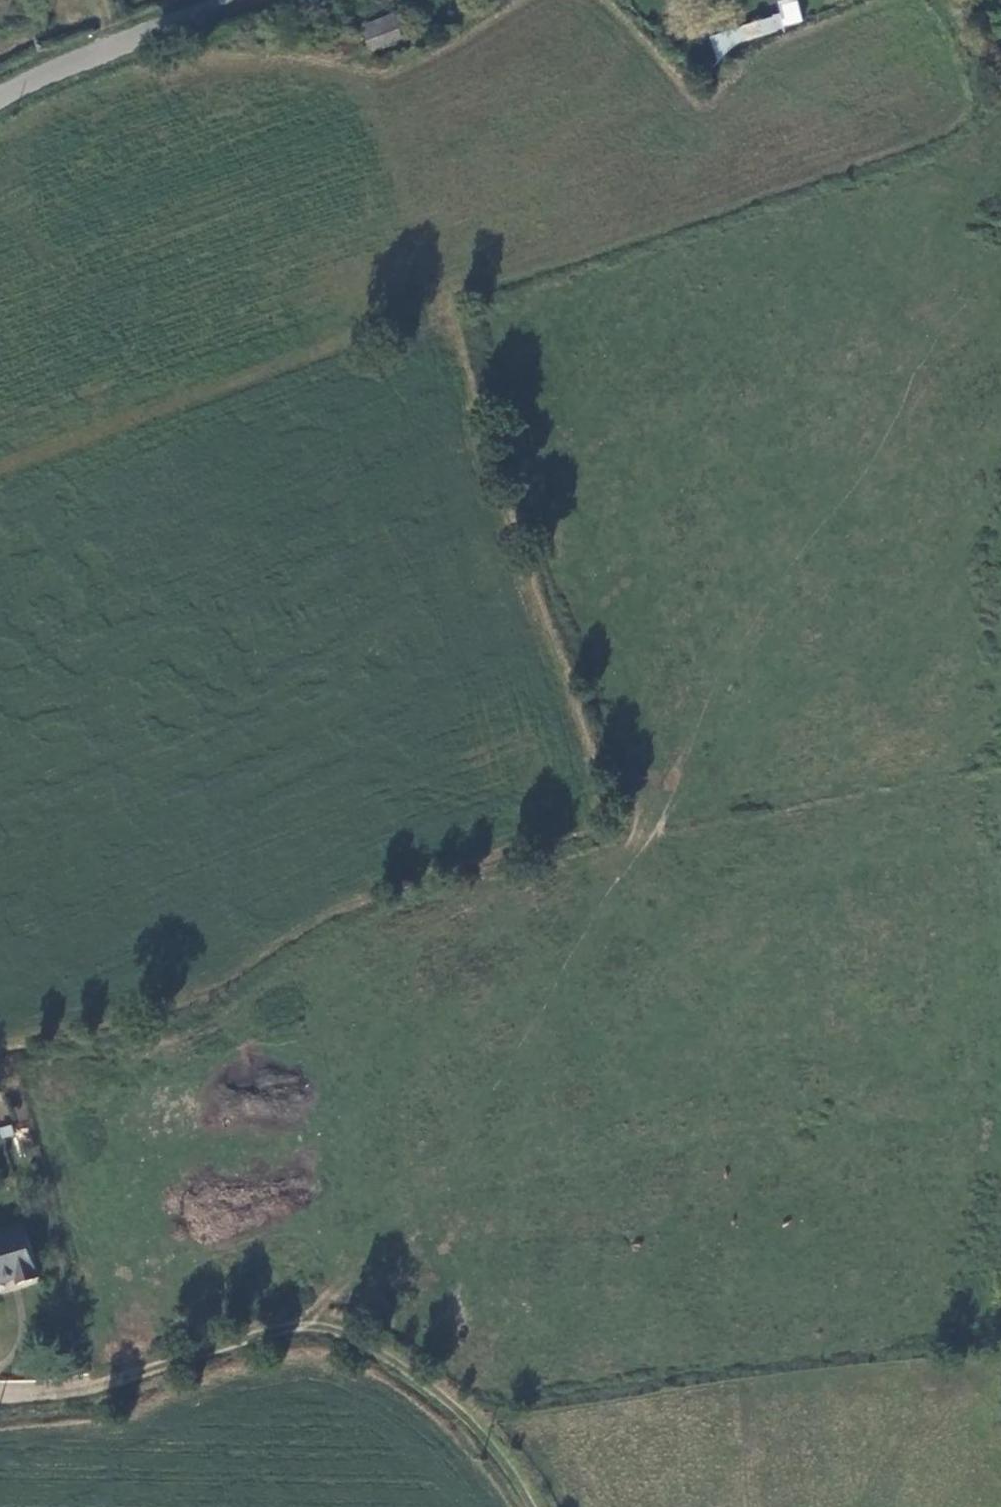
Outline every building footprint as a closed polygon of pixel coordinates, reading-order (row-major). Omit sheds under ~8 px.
[(776,16),(778,31),(797,24),(792,0),(773,0),(776,16)] [(829,11),(855,0),(825,0),(829,11)] [(406,46),(396,16),(366,26),(377,57),(406,46)] [(748,40),(778,31),(776,16),(766,19),(767,21),(735,28),(739,44),(748,40)] [(20,1284),(41,1279),(26,1229),(0,1236),(0,1282),(19,1278),(20,1284)]
